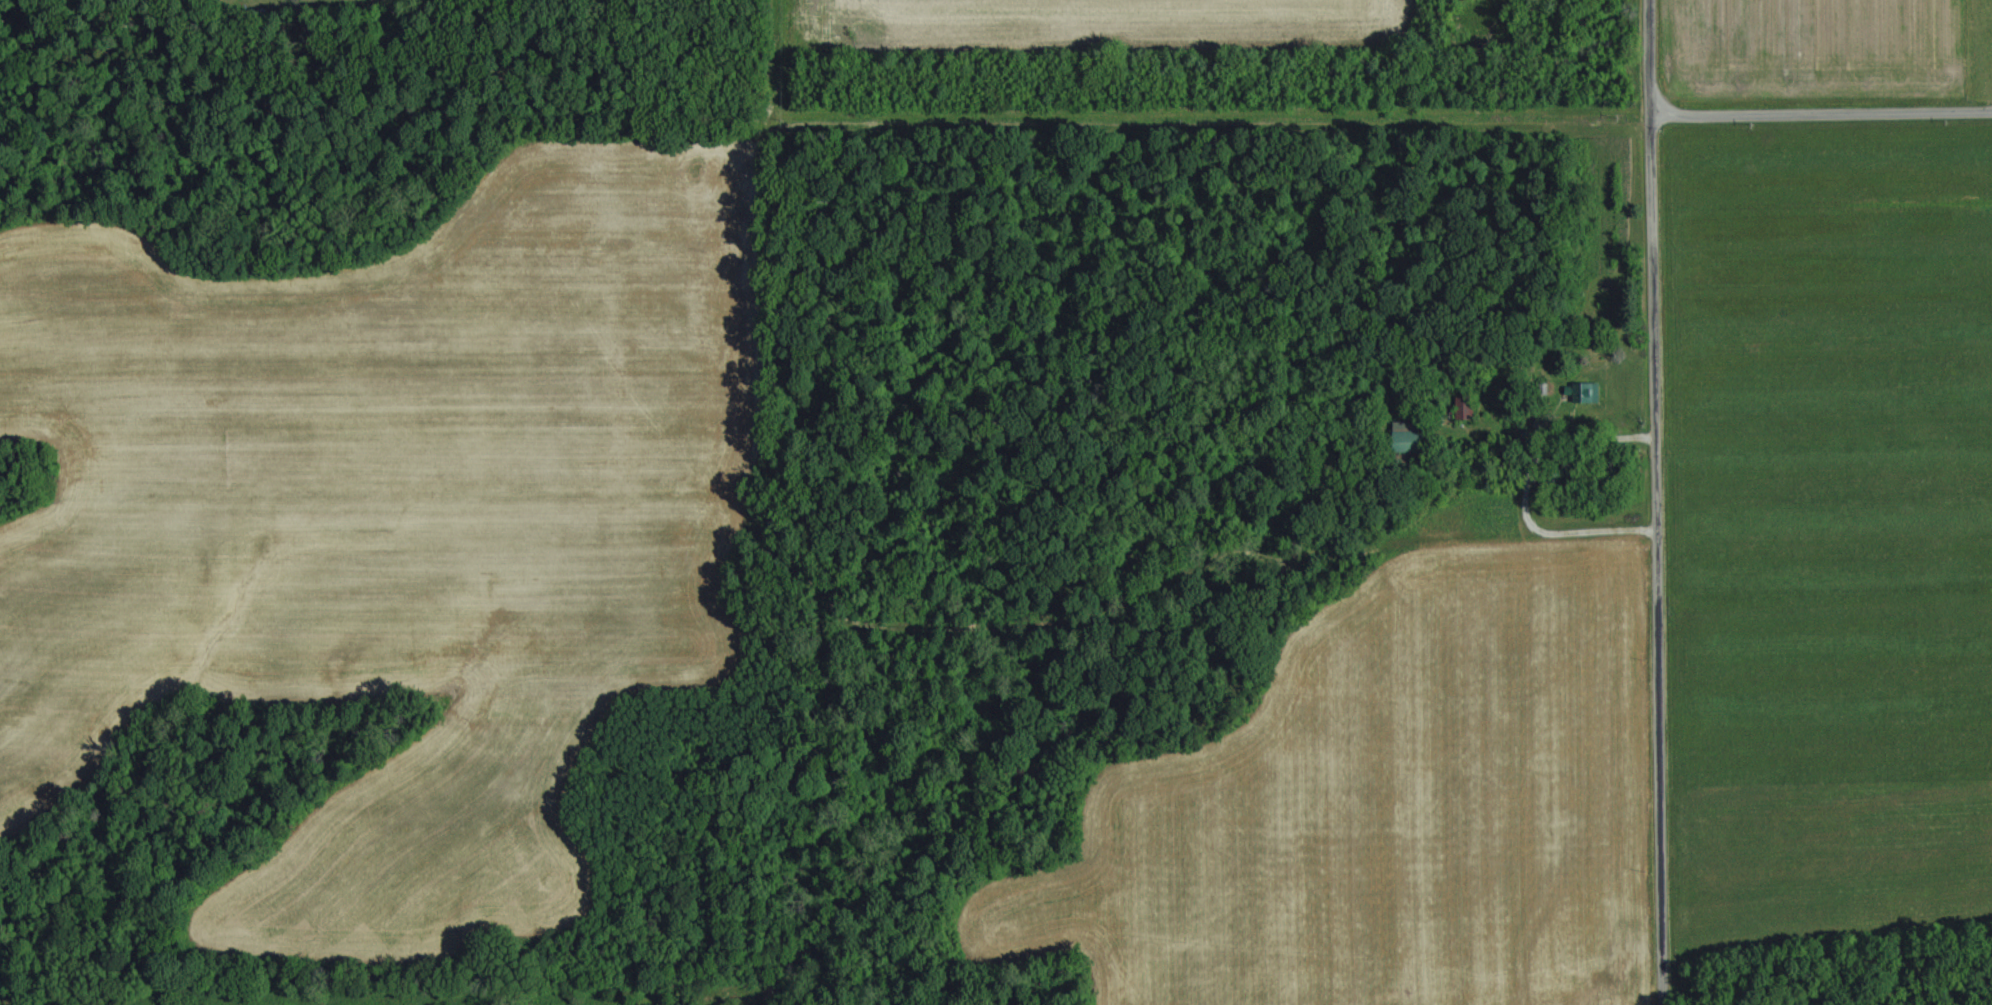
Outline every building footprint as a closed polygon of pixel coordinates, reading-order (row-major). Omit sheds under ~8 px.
[(1593,403),(1592,384),(1572,385),(1572,391),(1571,391),(1571,404),(1593,403)] [(1455,420),(1472,420),(1473,401),(1456,400),(1455,420)] [(1392,423),(1393,453),(1420,452),(1419,422),(1392,423)]
